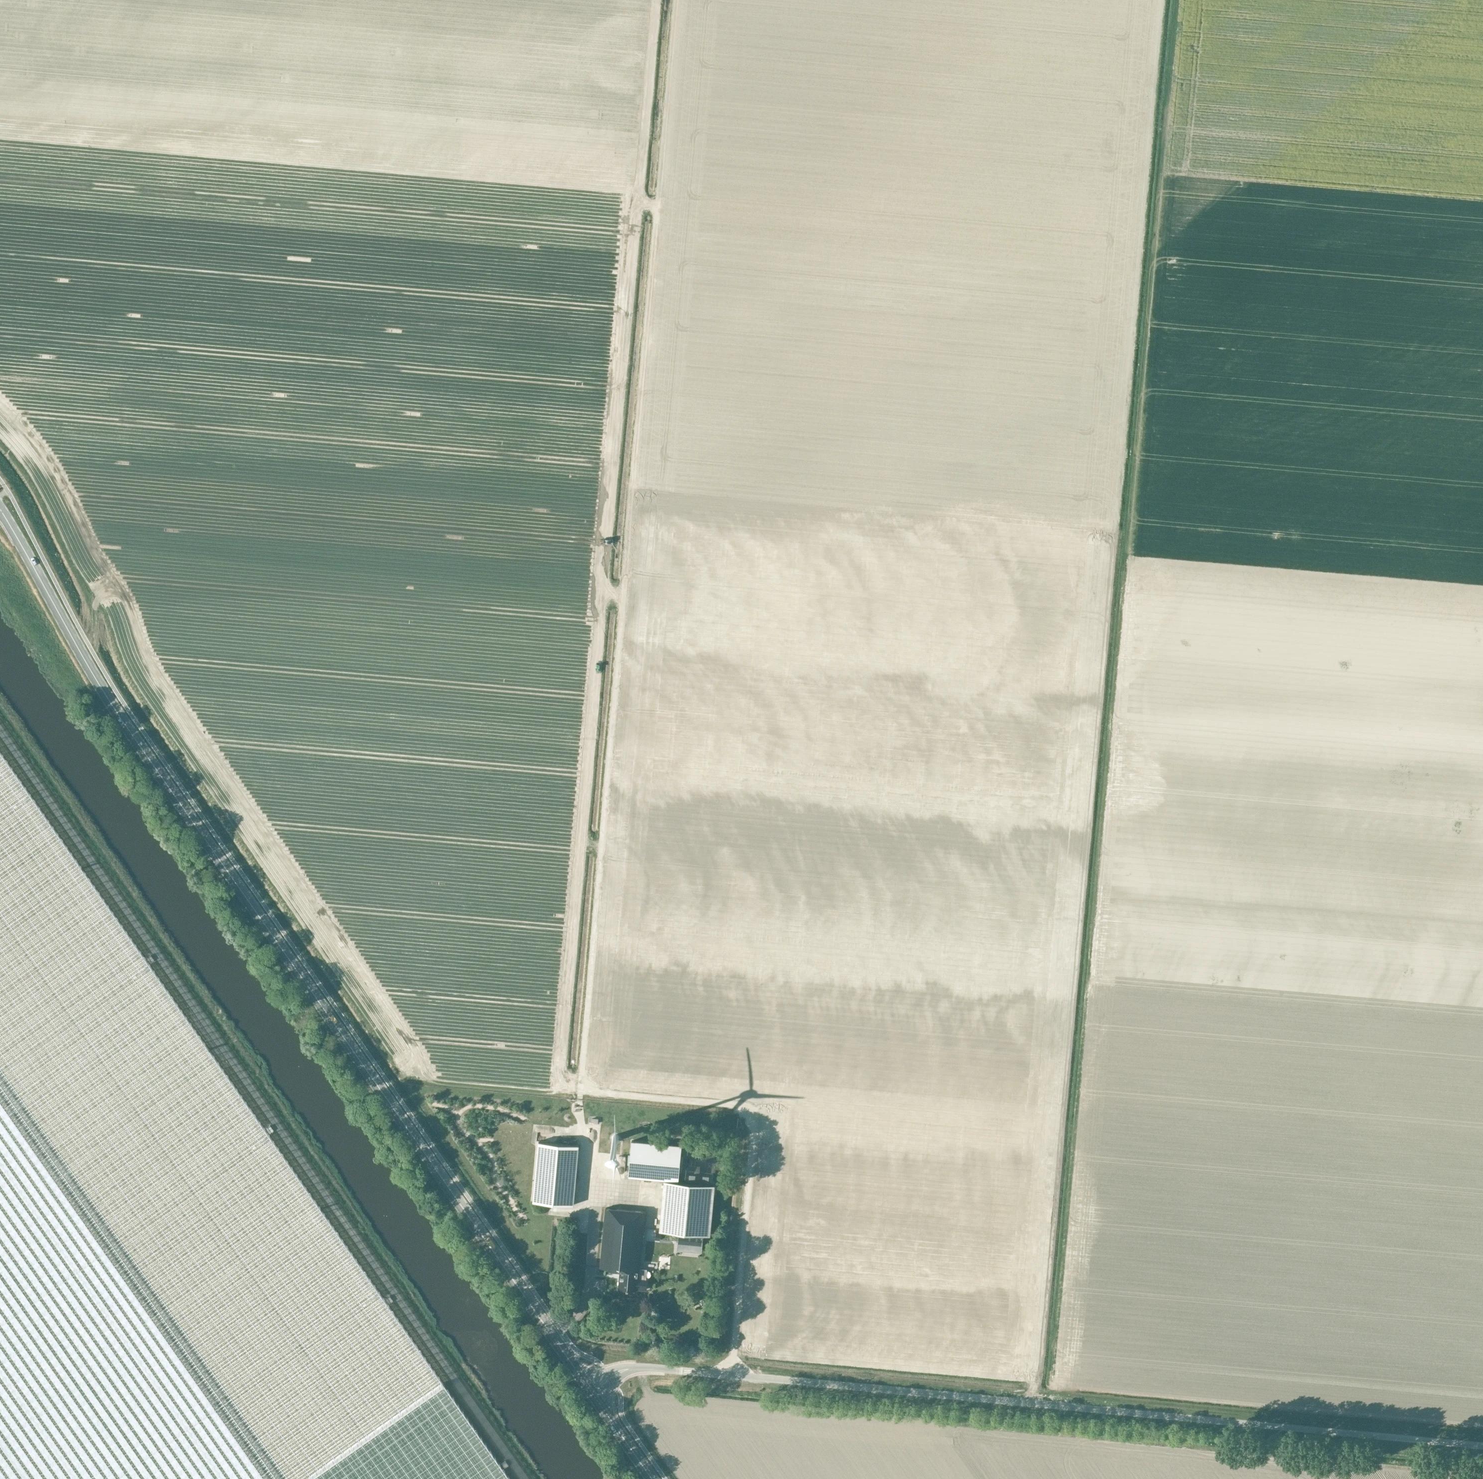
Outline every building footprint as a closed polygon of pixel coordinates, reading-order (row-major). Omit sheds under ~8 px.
[(441,1379),(0,751),(0,1478),(299,1478),(441,1379)] [(661,1229),(711,1233),(716,1183),(680,1180),(683,1145),(633,1140),(630,1176),(666,1179),(661,1229)] [(575,1205),(580,1145),(540,1141),(535,1201),(575,1205)] [(643,1290),(644,1278),(640,1278),(646,1211),(607,1208),(602,1267),(622,1269),(621,1288),(643,1290)] [(679,1234),(678,1250),(702,1252),(704,1236),(679,1234)] [(658,1268),(670,1269),(671,1254),(665,1254),(665,1251),(659,1250),(659,1253),(658,1268)] [(441,1379),(299,1478),(512,1478),(441,1379)]
